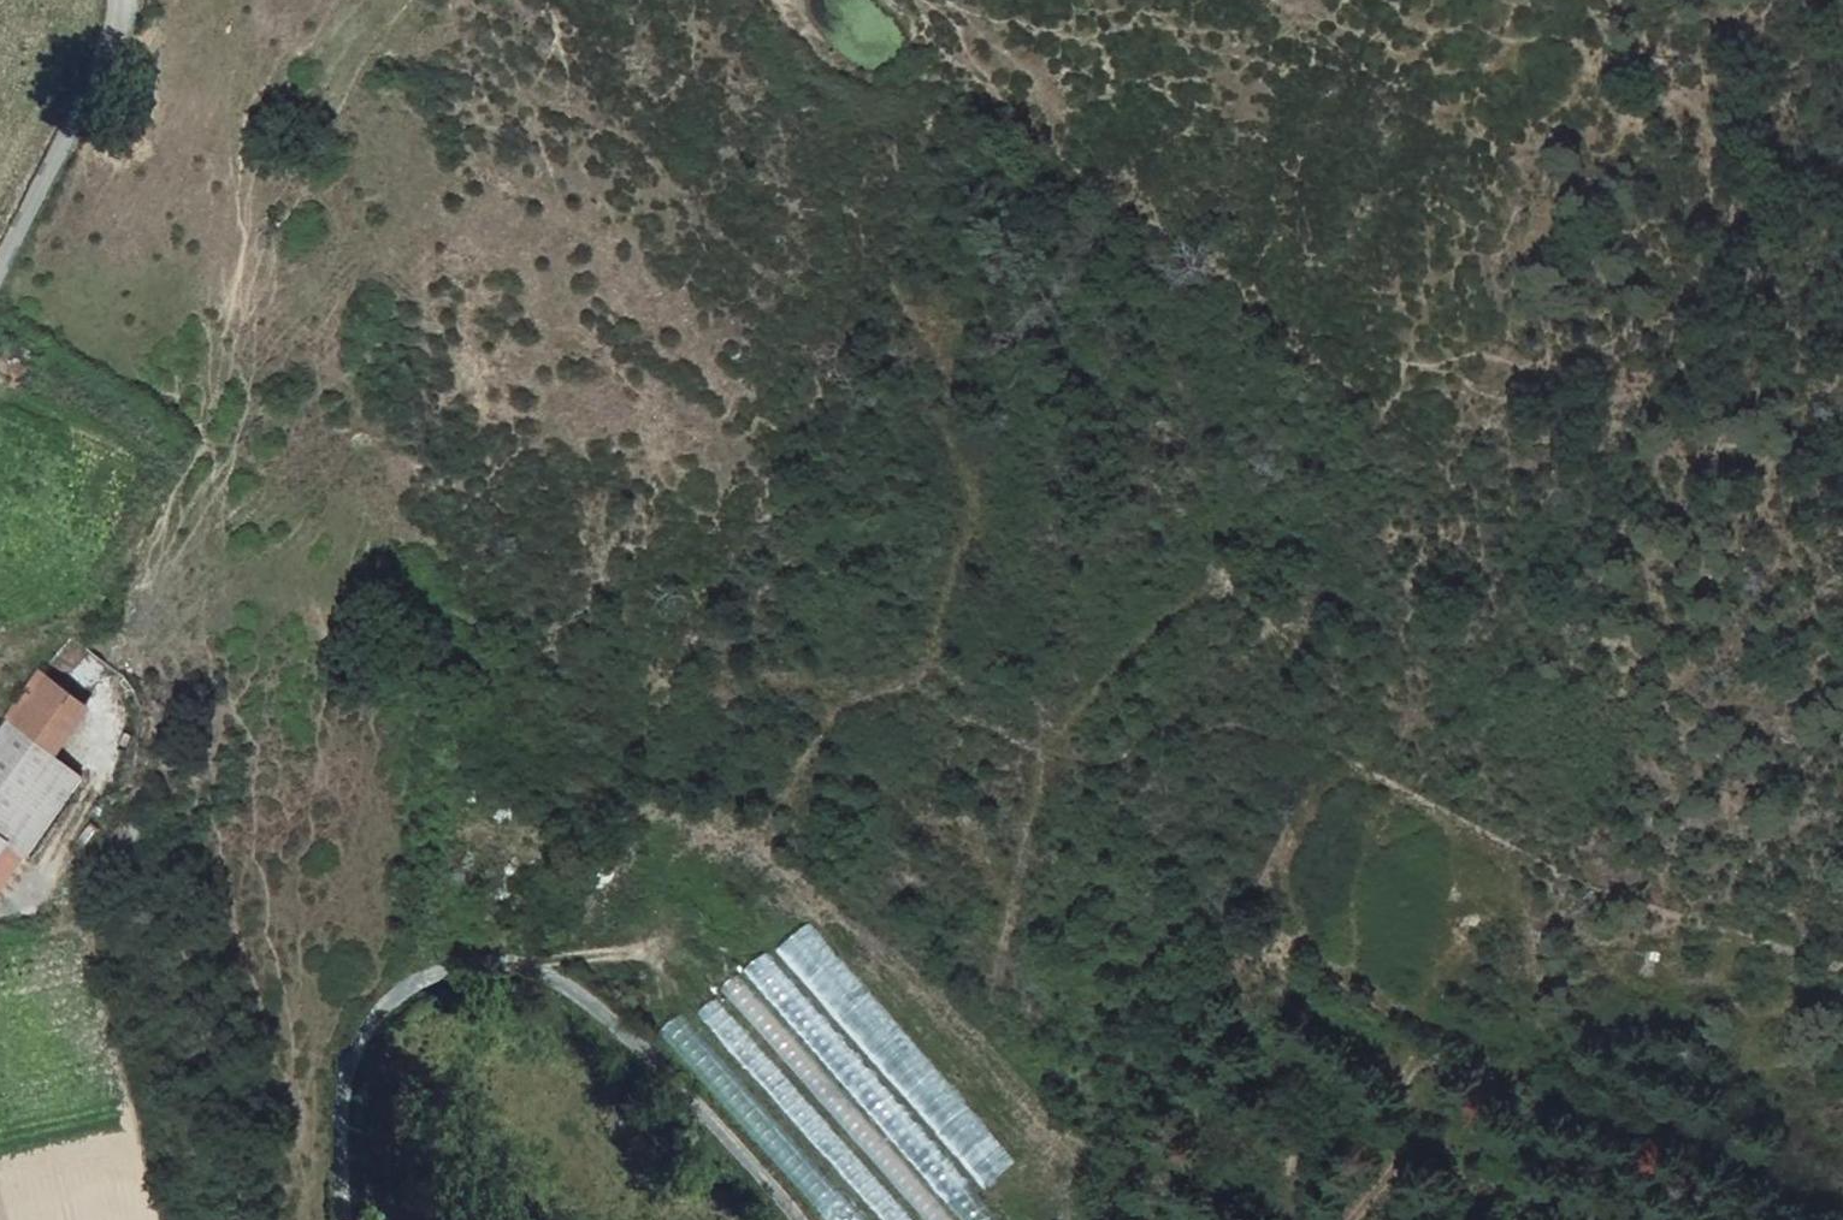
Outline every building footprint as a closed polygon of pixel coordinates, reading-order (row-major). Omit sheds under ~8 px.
[(8,842),(24,855),(82,777),(51,754),(86,706),(38,670),(2,718),(0,721),(0,853),(8,842)] [(1017,1162),(807,924),(724,987),(728,993),(696,1018),(685,1008),(663,1026),(830,1219),(1004,1219),(982,1192),(1017,1162)]
